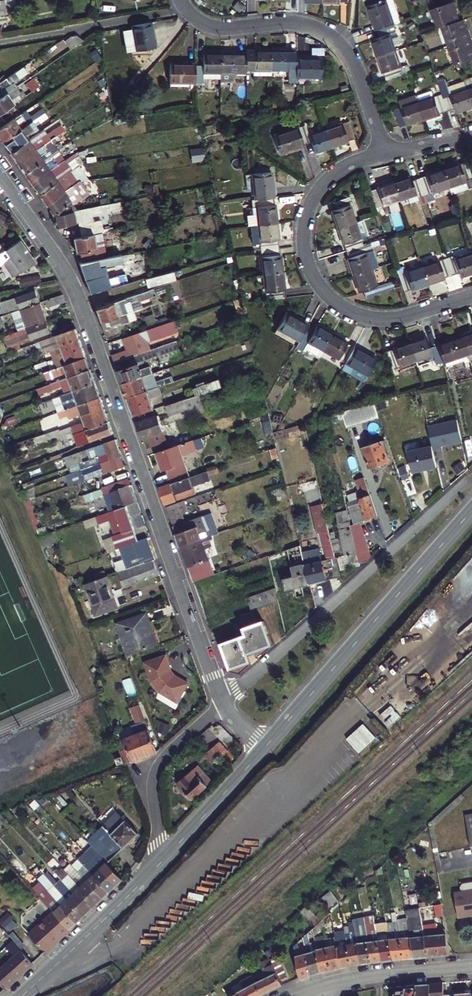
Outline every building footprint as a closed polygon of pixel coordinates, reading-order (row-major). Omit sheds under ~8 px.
[(12,6),(11,0),(0,0),(0,8),(12,6)] [(377,29),(395,23),(387,0),(382,0),(369,5),(377,29)] [(432,9),(439,28),(443,26),(458,21),(455,11),(457,11),(454,1),(432,9)] [(443,26),(449,45),(471,37),(469,28),(467,29),(463,19),(458,21),(443,26)] [(156,48),(152,22),(133,26),(137,51),(156,48)] [(372,38),(378,57),(395,51),(390,33),(397,30),(395,23),(377,29),(379,36),(372,38)] [(65,41),(71,49),(84,40),(79,35),(71,36),(65,41)] [(449,45),(456,64),(471,59),(471,37),(449,45)] [(254,67),(270,68),(271,49),(255,48),(254,52),(247,52),(246,69),(254,70),(254,67)] [(271,49),(270,68),(288,69),(288,75),(295,75),(296,57),(288,57),(289,50),(271,49)] [(222,69),(223,50),(205,50),(205,62),(198,61),(197,80),(204,80),(205,69),(222,69)] [(246,71),(246,69),(247,52),(223,50),(222,69),(246,71)] [(395,51),(378,57),(386,80),(411,72),(408,65),(401,67),(396,51),(395,51)] [(322,57),(296,56),(296,57),(295,75),(322,76),(322,57)] [(197,80),(198,61),(172,60),(171,79),(197,80)] [(0,73),(0,82),(10,76),(5,69),(0,73)] [(4,95),(1,92),(21,78),(17,71),(10,76),(0,82),(0,98),(4,95)] [(34,78),(26,82),(30,90),(38,86),(34,78)] [(448,111),(456,108),(457,111),(471,106),(471,101),(466,83),(448,89),(446,82),(440,84),(443,94),(448,111)] [(418,97),(419,102),(425,119),(448,111),(443,94),(441,89),(418,97)] [(0,98),(0,113),(6,109),(11,105),(13,104),(6,94),(4,95),(0,98)] [(403,108),(395,110),(401,127),(425,119),(419,102),(418,97),(417,96),(400,101),(403,108)] [(6,109),(0,113),(0,123),(11,115),(6,109)] [(22,128),(12,135),(14,138),(5,144),(11,152),(29,139),(26,135),(34,129),(32,125),(40,119),(38,117),(22,128)] [(3,141),(12,135),(22,128),(15,119),(0,129),(0,137),(3,141)] [(347,138),(354,136),(349,120),(342,122),(341,121),(325,126),(331,145),(347,139),(347,138)] [(314,150),(331,145),(325,126),(308,131),(305,123),(298,125),(304,143),(311,140),(314,150)] [(304,143),(298,125),(298,124),(273,132),(279,152),(304,144),(304,143)] [(44,129),(37,133),(41,138),(47,134),(44,129)] [(11,152),(18,163),(47,142),(51,139),(49,136),(40,142),(38,140),(32,144),(29,139),(11,152)] [(18,163),(25,173),(43,160),(40,156),(47,151),(45,149),(53,143),(51,139),(47,142),(18,163)] [(202,147),(190,148),(191,162),(204,161),(202,147)] [(25,173),(32,183),(66,160),(63,156),(54,163),(53,160),(46,165),(43,160),(25,173)] [(66,160),(32,183),(39,193),(57,181),(54,176),(61,172),(59,170),(68,163),(66,160)] [(442,166),(448,184),(460,181),(465,179),(464,178),(471,176),(471,175),(468,165),(466,160),(460,162),(460,160),(442,166)] [(424,173),(418,174),(423,190),(430,188),(430,190),(448,184),(442,166),(424,171),(424,173)] [(254,197),(273,195),(270,171),(252,173),(254,197)] [(392,176),(398,195),(415,189),(416,192),(423,190),(418,174),(411,177),(409,172),(392,176)] [(368,185),(373,201),(381,198),(381,200),(398,195),(392,176),(376,181),(376,183),(368,185)] [(460,181),(462,185),(471,182),(471,176),(464,178),(465,179),(460,181)] [(57,181),(39,193),(47,204),(80,181),(77,177),(69,183),(67,181),(61,185),(57,181)] [(82,184),(80,181),(47,204),(54,214),(72,202),(69,197),(75,192),(73,190),(82,184)] [(340,225),(357,219),(351,204),(354,203),(351,194),(335,200),(338,208),(334,209),(340,225)] [(254,197),(251,197),(252,207),(255,207),(257,224),(277,221),(275,204),(274,204),(273,195),(254,197)] [(57,226),(79,222),(89,220),(88,214),(110,210),(109,204),(54,214),(57,226)] [(102,233),(100,218),(89,220),(79,222),(81,237),(102,233)] [(365,244),(357,219),(340,225),(346,243),(347,242),(349,249),(365,244)] [(259,247),(277,245),(277,239),(279,239),(277,221),(257,224),(250,224),(252,242),(259,241),(259,247)] [(102,233),(103,240),(118,237),(117,230),(102,233)] [(102,233),(81,237),(75,238),(79,254),(82,253),(83,262),(98,259),(107,257),(103,240),(102,233)] [(19,236),(5,247),(10,254),(3,259),(14,273),(34,258),(19,236)] [(352,258),(351,258),(356,273),(375,267),(370,251),(368,252),(365,244),(349,249),(352,258)] [(259,247),(262,273),(281,271),(280,253),(278,253),(277,245),(259,247)] [(5,247),(0,250),(0,255),(3,259),(10,254),(5,247)] [(136,264),(133,252),(123,254),(123,256),(104,259),(107,272),(126,268),(125,267),(136,264)] [(454,256),(446,258),(451,274),(458,272),(459,275),(471,271),(471,256),(471,252),(454,257),(454,256)] [(438,259),(421,264),(427,283),(444,278),(443,276),(451,274),(446,258),(439,261),(438,259)] [(80,262),(91,293),(123,284),(147,278),(145,271),(133,274),(133,275),(121,278),(120,275),(110,277),(109,274),(103,275),(98,259),(83,262),(80,262)] [(403,266),(395,268),(401,285),(402,289),(409,287),(410,288),(427,283),(421,264),(404,270),(403,266)] [(375,267),(356,273),(362,291),(367,289),(370,296),(387,290),(384,283),(381,284),(375,267)] [(180,269),(148,277),(150,285),(182,277),(180,269)] [(264,298),(282,296),(282,290),(283,290),(281,271),(262,273),(264,298)] [(34,283),(13,288),(20,305),(39,299),(34,283)] [(154,288),(96,308),(104,330),(130,321),(127,313),(133,310),(131,304),(151,297),(152,300),(157,298),(154,288)] [(65,298),(62,290),(45,297),(48,304),(65,298)] [(46,318),(39,299),(20,305),(9,308),(16,329),(28,324),(46,318)] [(305,326),(306,324),(284,312),(275,328),(297,340),(305,326)] [(16,329),(2,334),(3,338),(19,332),(21,339),(50,329),(46,318),(28,324),(16,329)] [(116,362),(133,356),(153,350),(150,341),(179,331),(176,321),(163,325),(140,333),(125,338),(129,350),(113,355),(116,362)] [(138,329),(140,333),(163,325),(162,321),(138,329)] [(56,333),(60,343),(79,336),(75,326),(56,333)] [(312,330),(305,326),(297,340),(304,344),(305,342),(320,350),(329,334),(314,326),(312,330)] [(465,351),(471,349),(471,328),(458,332),(465,351)] [(434,342),(440,358),(441,360),(465,351),(458,332),(434,341),(434,342)] [(346,343),(329,334),(320,350),(316,357),(340,370),(352,347),(345,343),(346,343)] [(407,340),(414,358),(429,352),(433,361),(440,358),(434,342),(427,345),(424,334),(407,340)] [(60,343),(63,351),(82,345),(79,336),(60,343)] [(414,358),(407,340),(391,346),(391,347),(384,350),(390,366),(414,358)] [(5,345),(7,351),(20,346),(18,341),(5,345)] [(153,350),(133,356),(137,365),(163,356),(165,362),(184,356),(179,341),(153,350)] [(63,351),(66,361),(85,354),(84,352),(82,345),(63,351)] [(352,347),(340,370),(362,383),(375,358),(353,346),(352,347)] [(66,369),(67,374),(89,366),(85,354),(66,361),(53,366),(49,367),(43,370),(45,376),(51,373),(51,374),(66,369)] [(133,356),(116,362),(119,371),(137,365),(133,356)] [(119,371),(123,383),(155,372),(153,366),(165,362),(163,356),(137,365),(119,371)] [(155,372),(123,383),(128,398),(160,387),(181,380),(185,378),(186,378),(185,374),(187,373),(183,362),(179,364),(181,371),(168,375),(168,377),(158,381),(155,372)] [(35,386),(40,400),(52,395),(94,379),(89,366),(67,374),(35,386)] [(62,399),(65,406),(99,393),(94,379),(52,395),(40,400),(38,400),(40,407),(55,402),(54,399),(56,398),(57,401),(62,399)] [(195,388),(197,395),(198,396),(223,386),(220,379),(195,388)] [(163,395),(160,387),(128,398),(135,416),(156,409),(152,398),(163,395)] [(65,406),(57,409),(59,414),(79,407),(83,418),(66,424),(69,432),(108,418),(99,393),(65,406)] [(186,399),(167,405),(170,414),(189,408),(186,399)] [(374,401),(357,406),(359,412),(371,408),(372,412),(371,413),(373,418),(379,416),(374,401)] [(357,406),(342,411),(347,426),(373,418),(371,413),(372,412),(371,408),(359,412),(357,406)] [(164,430),(157,408),(156,409),(135,416),(139,430),(142,438),(149,436),(152,446),(167,441),(163,431),(164,430)] [(55,417),(6,435),(13,452),(57,436),(62,435),(55,417)] [(77,442),(112,430),(108,418),(69,432),(62,435),(57,436),(59,441),(74,436),(77,442)] [(432,444),(434,451),(442,449),(442,446),(463,442),(458,420),(428,426),(432,444)] [(66,463),(79,458),(86,455),(98,451),(118,445),(114,435),(63,453),(66,463)] [(277,443),(287,495),(303,492),(302,488),(314,486),(305,438),(277,443)] [(369,466),(394,458),(389,444),(387,438),(363,446),(369,466)] [(193,440),(157,453),(163,470),(166,469),(185,462),(183,455),(197,450),(193,440)] [(434,451),(432,444),(408,449),(413,472),(437,467),(434,451)] [(79,458),(81,465),(101,458),(120,452),(118,445),(98,451),(86,455),(79,458)] [(73,468),(76,479),(93,473),(124,462),(120,452),(101,458),(81,465),(73,468)] [(185,462),(166,469),(171,483),(190,476),(185,462)] [(123,464),(92,475),(95,484),(126,473),(123,464)] [(113,479),(81,491),(83,497),(108,488),(110,493),(117,491),(128,487),(127,482),(129,481),(127,475),(113,479)] [(160,487),(166,503),(196,492),(190,476),(171,483),(160,487)] [(276,502),(287,496),(281,485),(270,491),(276,502)] [(117,491),(110,493),(113,505),(115,504),(125,501),(133,499),(128,487),(117,491)] [(378,515),(370,493),(347,501),(352,523),(351,524),(360,561),(367,559),(365,551),(369,550),(362,520),(378,515)] [(184,500),(167,506),(172,521),(190,515),(184,500)] [(111,522),(117,540),(135,533),(130,519),(125,501),(115,504),(113,505),(118,519),(111,522)] [(317,534),(330,531),(329,529),(324,504),(311,507),(317,534)] [(172,521),(181,546),(197,540),(207,536),(210,535),(203,516),(191,519),(190,515),(172,521)] [(330,531),(334,548),(336,556),(338,555),(341,568),(360,564),(357,551),(356,551),(349,524),(329,529),(330,531)] [(117,540),(112,542),(116,555),(144,545),(148,556),(153,554),(145,530),(135,533),(117,540)] [(197,540),(181,546),(189,569),(191,574),(207,568),(201,549),(208,547),(205,541),(208,540),(207,536),(197,540)] [(301,544),(282,550),(285,559),(303,554),(301,544)] [(339,569),(336,556),(334,548),(304,556),(305,560),(310,582),(340,574),(339,569)] [(152,556),(116,569),(121,583),(157,570),(152,556)] [(310,582),(305,560),(291,563),(294,575),(284,577),(286,587),(310,582)] [(191,574),(193,580),(209,575),(207,568),(191,574)] [(116,601),(106,572),(83,580),(85,580),(95,608),(108,604),(116,601)] [(279,573),(273,575),(276,587),(276,590),(283,588),(279,573)] [(239,614),(240,616),(255,611),(254,609),(279,600),(276,590),(276,587),(248,597),(252,609),(239,614)] [(116,603),(116,601),(108,604),(95,608),(95,610),(116,603)] [(150,627),(144,610),(117,620),(129,650),(152,642),(147,629),(150,627)] [(255,611),(240,616),(244,626),(258,621),(255,611)] [(258,621),(244,626),(246,633),(222,642),(225,652),(250,640),(268,629),(265,620),(258,622),(258,621)] [(155,641),(150,627),(147,629),(152,642),(155,641)] [(250,640),(225,652),(230,667),(251,659),(249,651),(273,643),(268,629),(250,640)] [(165,651),(145,658),(151,676),(163,689),(180,698),(190,678),(172,669),(165,651)] [(125,758),(156,746),(151,733),(138,700),(133,702),(139,718),(130,722),(133,730),(116,737),(125,758)] [(364,725),(347,740),(360,754),(377,739),(364,725)] [(212,747),(204,755),(211,763),(219,756),(212,747)] [(189,783),(197,776),(191,770),(183,777),(189,783)] [(205,785),(197,776),(189,783),(183,777),(176,783),(183,791),(184,794),(186,796),(188,796),(190,799),(205,785)] [(467,786),(458,794),(461,797),(470,789),(467,786)] [(427,822),(434,859),(439,858),(432,823),(461,797),(458,794),(427,822)] [(115,807),(86,834),(108,856),(122,842),(123,842),(136,829),(115,807)] [(463,813),(469,845),(471,844),(471,812),(463,813)] [(90,854),(93,857),(100,851),(96,848),(90,854)] [(93,857),(90,854),(84,860),(87,863),(93,857)] [(122,874),(105,857),(99,863),(115,880),(122,874)] [(87,863),(84,860),(77,866),(80,869),(87,863)] [(109,886),(115,880),(99,863),(92,869),(109,886)] [(96,899),(102,892),(86,875),(83,879),(77,873),(80,869),(77,866),(71,872),(96,899)] [(89,905),(96,899),(71,872),(67,869),(61,875),(65,878),(68,882),(73,888),(89,905)] [(102,892),(109,886),(92,869),(86,875),(102,892)] [(58,884),(61,888),(68,882),(65,878),(58,884)] [(471,887),(471,881),(462,882),(461,884),(462,888),(453,890),(454,896),(471,895),(471,898),(471,887)] [(52,890),(55,894),(61,888),(58,884),(52,890)] [(67,894),(83,911),(89,905),(73,888),(67,894)] [(45,897),(48,900),(55,894),(52,890),(45,897)] [(60,900),(76,917),(78,915),(83,911),(67,894),(60,900)] [(454,896),(457,913),(471,911),(471,898),(471,895),(454,896)] [(57,909),(70,924),(76,917),(60,900),(54,906),(57,909)] [(440,909),(439,902),(431,903),(433,911),(440,909)] [(394,910),(395,919),(405,917),(405,916),(405,913),(404,908),(394,910)] [(36,921),(40,925),(32,932),(45,946),(70,924),(57,909),(50,915),(47,912),(36,921)] [(394,910),(383,912),(384,920),(395,919),(394,910)] [(320,919),(321,925),(330,917),(329,911),(320,919)] [(413,955),(426,954),(421,924),(418,914),(405,916),(405,917),(409,934),(413,955)] [(311,928),(312,933),(321,925),(320,919),(311,928)] [(426,954),(437,953),(432,929),(431,923),(421,924),(426,954)] [(349,963),(360,961),(356,941),(353,928),(353,924),(352,925),(349,925),(350,932),(348,933),(350,942),(346,942),(349,963)] [(340,965),(349,963),(346,942),(341,943),(339,935),(338,935),(336,927),(332,928),(334,935),(340,965)] [(448,952),(443,927),(432,929),(437,953),(448,952)] [(302,936),(302,938),(313,935),(312,933),(311,928),(302,936)] [(398,935),(402,956),(413,955),(409,934),(398,935)] [(330,967),(340,965),(334,935),(324,938),(330,967)] [(391,957),(402,956),(398,935),(387,936),(391,957)] [(293,946),(303,943),(302,938),(302,936),(292,945),(293,946)] [(391,957),(387,936),(384,937),(377,938),(381,958),(391,957)] [(320,970),(330,967),(324,938),(314,940),(315,948),(320,970)] [(370,960),(381,958),(377,938),(366,939),(370,960)] [(360,961),(370,960),(366,939),(356,941),(360,961)] [(270,940),(262,946),(268,954),(276,949),(270,940)] [(21,945),(0,964),(0,977),(5,982),(9,979),(32,958),(21,945)] [(309,973),(320,970),(315,948),(305,951),(309,973)] [(298,976),(309,973),(305,951),(294,954),(298,976)] [(266,975),(254,981),(261,993),(281,983),(279,978),(285,974),(275,954),(268,957),(271,962),(262,967),(266,975)] [(229,995),(254,995),(255,995),(261,993),(254,981),(236,990),(237,990),(228,995),(229,995)] [(216,988),(223,995),(231,989),(224,982),(216,988)] [(417,995),(445,995),(445,984),(417,986),(417,992),(417,995)]
